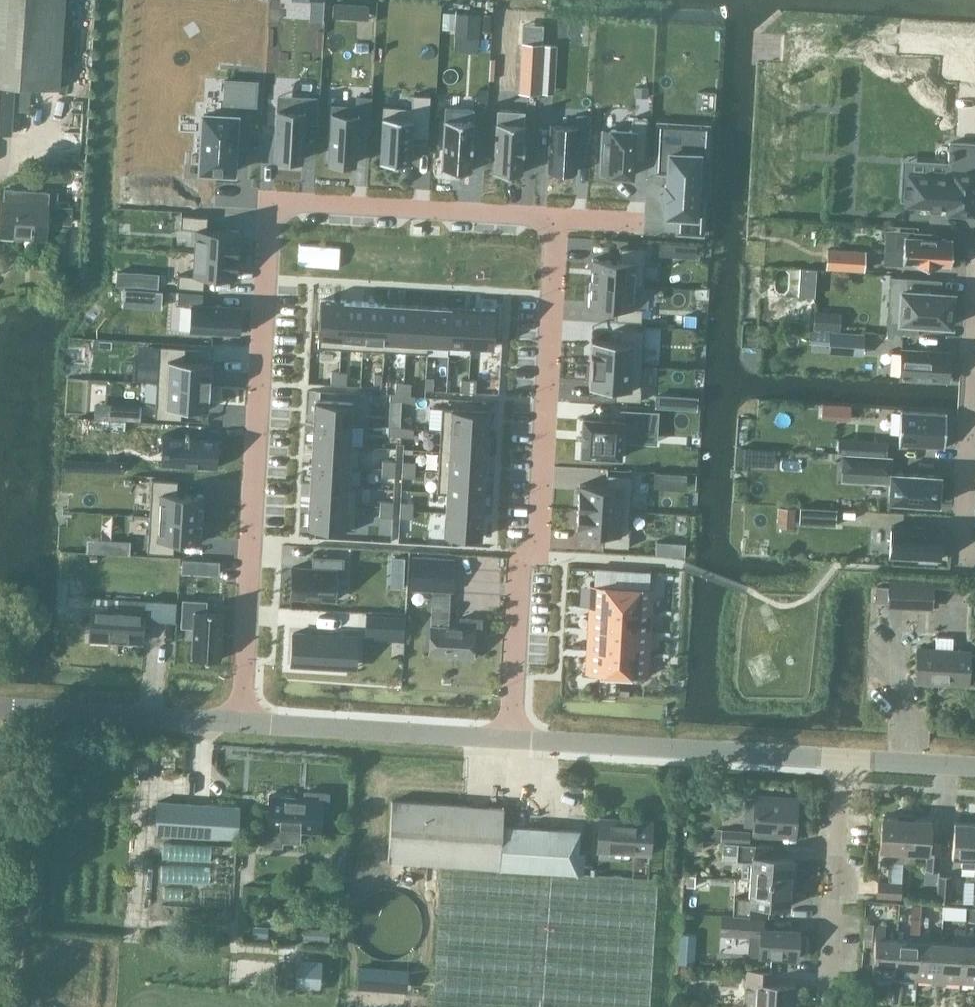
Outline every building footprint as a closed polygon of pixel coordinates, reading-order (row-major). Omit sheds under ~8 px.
[(14,85),(31,86),(57,88),(62,0),(0,0),(0,84),(14,85)] [(332,3),(331,17),(344,17),(345,3),(332,3)] [(309,10),(309,19),(322,20),(323,11),(309,10)] [(443,11),(442,27),(453,28),(454,12),(443,11)] [(455,12),(454,28),(478,30),(479,13),(455,12)] [(521,41),(519,90),(538,91),(541,42),(521,41)] [(556,44),(543,44),(542,68),(555,68),(556,44)] [(199,169),(231,170),(234,114),(233,114),(234,102),(254,104),(255,80),(223,78),(221,114),(202,113),(199,169)] [(11,133),(13,110),(30,111),(31,86),(14,85),(0,84),(0,132),(11,133)] [(635,86),(634,96),(647,96),(648,87),(635,86)] [(383,106),(380,161),(409,162),(411,135),(427,136),(429,95),(412,94),(411,107),(383,106)] [(331,104),(327,161),(355,162),(357,130),(369,131),(371,97),(357,96),(356,106),(331,104)] [(277,109),(274,157),(302,159),(305,121),(317,122),(318,97),(304,97),(304,111),(277,109)] [(475,108),(447,107),(443,169),(471,171),(472,154),(474,154),(475,135),(473,135),(475,108)] [(497,159),(496,171),(523,173),(525,157),(525,139),(527,111),(499,109),(497,159)] [(549,122),(547,166),(575,168),(577,136),(588,136),(590,114),(576,113),(576,123),(549,122)] [(602,133),(599,175),(608,175),(608,177),(631,179),(632,156),(645,157),(647,121),(632,120),(631,133),(611,132),(610,134),(602,133)] [(657,151),(655,171),(667,172),(665,215),(677,216),(676,230),(701,231),(703,197),(694,197),(697,154),(705,155),(706,125),(684,124),(683,152),(657,151)] [(905,205),(947,207),(947,214),(974,215),(974,143),(951,142),(949,175),(906,173),(905,205)] [(5,189),(4,200),(0,200),(0,235),(22,236),(23,233),(46,234),(48,203),(49,192),(25,190),(5,189)] [(194,251),(237,254),(239,230),(206,228),(207,216),(181,214),(180,227),(196,228),(194,251)] [(885,248),(884,263),(903,264),(904,262),(915,262),(915,265),(938,266),(938,264),(949,264),(949,265),(950,265),(952,238),(951,238),(951,239),(936,238),(936,233),(913,232),(913,236),(905,236),(905,235),(904,235),(903,249),(885,248)] [(660,242),(659,254),(677,255),(678,243),(660,242)] [(633,284),(633,285),(643,286),(645,249),(619,247),(618,259),(592,258),(591,282),(633,284)] [(827,248),(826,267),(863,270),(865,251),(827,248)] [(237,254),(194,251),(193,275),(178,274),(177,286),(203,288),(204,276),(236,278),(237,254)] [(116,272),(116,285),(157,287),(158,274),(116,272)] [(886,321),(886,332),(916,334),(917,323),(950,325),(952,293),(939,292),(940,280),(937,280),(906,278),(889,277),(888,289),(901,290),(899,322),(886,321)] [(632,308),(633,285),(633,284),(591,282),(589,305),(616,307),(615,319),(641,321),(642,308),(632,308)] [(124,289),(123,304),(137,305),(138,289),(124,289)] [(178,291),(177,304),(191,305),(190,331),(238,334),(239,306),(202,304),(203,292),(178,291)] [(318,346),(340,348),(343,300),(321,299),(318,346)] [(340,348),(362,349),(365,301),(343,300),(340,348)] [(362,349),(383,350),(386,303),(365,301),(362,349)] [(383,350),(405,351),(408,304),(386,303),(383,350)] [(428,353),(428,343),(427,343),(429,305),(408,304),(405,351),(428,353)] [(428,343),(449,344),(451,306),(429,305),(427,343),(428,343)] [(449,344),(470,345),(472,308),(451,306),(449,344)] [(472,308),(470,345),(493,347),(495,309),(472,308)] [(812,330),(838,332),(839,313),(813,311),(812,330)] [(684,315),(684,325),(695,326),(695,316),(684,315)] [(590,362),(642,365),(644,329),(618,327),(618,340),(591,338),(590,362)] [(829,344),(829,348),(861,350),(862,334),(838,332),(812,330),(810,330),(809,342),(829,344)] [(157,381),(209,384),(211,361),(184,359),(185,347),(159,345),(157,381)] [(949,351),(901,348),(899,377),(947,379),(949,351)] [(642,365),(590,362),(588,386),(615,387),(614,400),(640,401),(642,365)] [(331,384),(338,384),(339,371),(331,371),(331,384)] [(339,371),(338,384),(346,385),(347,372),(339,371)] [(381,387),(382,374),(374,373),(373,386),(381,387)] [(433,390),(434,377),(426,376),(425,389),(433,390)] [(460,391),(468,392),(468,379),(461,378),(460,391)] [(468,379),(468,392),(475,392),(476,379),(468,379)] [(209,384),(157,381),(155,417),(181,419),(182,407),(208,408),(209,384)] [(395,394),(403,395),(403,382),(396,382),(395,394)] [(403,395),(410,395),(411,383),(403,382),(403,395)] [(390,402),(402,403),(403,395),(395,394),(390,394),(390,402)] [(655,394),(655,407),(669,408),(670,395),(655,394)] [(403,395),(402,403),(415,404),(415,396),(410,395),(403,395)] [(314,422),(352,424),(353,402),(315,400),(314,422)] [(94,402),(93,418),(139,420),(140,405),(94,402)] [(850,408),(850,403),(838,403),(838,407),(837,416),(850,416),(850,408)] [(440,429),(488,432),(489,410),(442,407),(440,429)] [(582,416),(580,454),(620,457),(622,426),(656,428),(657,412),(621,409),(621,418),(582,416)] [(901,410),(898,445),(900,445),(900,444),(943,446),(943,448),(944,447),(946,412),(944,412),(944,413),(901,411),(901,410)] [(350,445),(350,444),(352,424),(314,422),(312,443),(350,445)] [(84,425),(82,459),(119,460),(121,428),(84,425)] [(388,435),(400,436),(401,428),(388,427),(388,435)] [(401,428),(400,436),(413,437),(413,429),(401,428)] [(439,450),(487,453),(488,432),(440,429),(439,450)] [(161,462),(161,464),(217,467),(219,437),(189,435),(189,434),(186,433),(185,435),(163,434),(162,435),(165,435),(163,462),(161,462)] [(838,438),(837,451),(885,454),(886,441),(838,438)] [(349,466),(349,467),(359,467),(360,445),(350,444),(350,445),(312,443),(311,463),(349,466)] [(740,447),(738,463),(773,465),(774,449),(740,447)] [(438,471),(486,473),(487,453),(439,450),(438,471)] [(891,458),(843,454),(841,480),(889,483),(888,501),(891,501),(891,504),(906,504),(906,502),(938,504),(940,475),(890,472),(891,458)] [(382,468),(395,468),(395,461),(382,460),(382,468)] [(402,469),(415,469),(415,462),(403,461),(402,469)] [(348,486),(348,485),(349,467),(349,466),(311,463),(310,484),(348,486)] [(395,468),(382,468),(381,475),(394,476),(395,468)] [(415,469),(402,469),(402,476),(414,477),(415,469)] [(447,492),(484,494),(486,473),(438,471),(437,492),(447,492)] [(686,488),(687,473),(653,471),(653,486),(686,488)] [(578,508),(630,511),(632,475),(606,473),(606,486),(579,484),(579,488),(578,508)] [(149,515),(202,518),(203,494),(177,493),(177,480),(151,479),(149,515)] [(309,505),(356,508),(358,486),(348,485),(348,486),(310,484),(309,505)] [(445,513),(483,515),(484,494),(447,492),(445,513)] [(380,508),(393,509),(393,501),(380,500),(380,508)] [(400,509),(413,510),(413,502),(400,501),(400,509)] [(356,508),(309,505),(307,527),(355,529),(356,508)] [(795,506),(778,505),(777,521),(794,522),(795,506)] [(800,507),(799,523),(835,525),(836,509),(800,507)] [(393,509),(380,508),(379,516),(392,517),(393,509)] [(628,547),(630,511),(578,508),(576,528),(577,531),(603,533),(602,545),(628,547)] [(413,510),(400,509),(399,517),(412,518),(413,510)] [(483,515),(445,513),(444,534),(482,537),(483,515)] [(202,518),(149,515),(147,551),(173,553),(174,540),(200,542),(202,518)] [(919,558),(919,559),(935,560),(935,559),(938,559),(940,528),(891,525),(889,556),(919,558)] [(113,540),(112,553),(127,554),(128,541),(113,540)] [(292,566),(290,596),(334,598),(336,570),(343,570),(344,557),(312,555),(312,567),(292,566)] [(402,587),(404,556),(393,556),(391,586),(402,587)] [(413,556),(411,588),(432,589),(450,590),(452,590),(453,558),(413,556)] [(202,560),(201,573),(217,574),(218,561),(202,560)] [(594,584),(621,585),(649,587),(650,571),(595,568),(594,584)] [(69,579),(67,607),(92,609),(90,640),(119,642),(120,639),(142,640),(144,619),(144,610),(145,600),(145,599),(124,597),(84,595),(85,580),(69,579)] [(934,587),(950,588),(951,580),(934,579),(934,587)] [(888,588),(876,588),(876,604),(887,604),(887,607),(931,609),(932,583),(888,581),(888,582),(888,588)] [(589,605),(620,607),(621,585),(594,584),(590,583),(589,605)] [(621,585),(620,607),(651,609),(653,587),(649,587),(621,585)] [(432,589),(429,651),(471,654),(473,630),(479,630),(480,618),(459,617),(458,626),(448,626),(450,590),(432,589)] [(181,599),(179,626),(192,627),(191,657),(219,659),(221,611),(205,610),(206,600),(181,599)] [(144,610),(144,619),(156,620),(157,601),(145,600),(144,610)] [(588,627),(619,629),(620,607),(589,605),(588,627)] [(620,607),(619,629),(650,631),(651,609),(620,607)] [(366,614),(365,633),(404,634),(405,615),(366,614)] [(586,650),(617,651),(619,629),(588,627),(586,650)] [(619,629),(617,651),(649,653),(650,631),(619,629)] [(293,632),(291,664),(348,668),(349,637),(356,637),(356,636),(293,632)] [(938,682),(968,683),(968,681),(973,681),(974,682),(974,655),(969,654),(969,650),(950,649),(950,637),(934,636),(933,648),(918,647),(916,677),(938,678),(938,682)] [(616,673),(617,651),(586,650),(585,672),(616,673)] [(649,653),(617,651),(616,673),(647,675),(649,653)] [(270,796),(268,829),(321,833),(322,810),(328,810),(329,791),(306,790),(305,798),(270,796)] [(796,798),(756,795),(753,833),(794,836),(796,798)] [(157,801),(155,834),(238,839),(239,814),(239,806),(157,801)] [(442,865),(433,1006),(649,1006),(657,878),(576,873),(577,860),(579,830),(503,825),(504,807),(396,802),(393,863),(442,865)] [(881,827),(879,849),(893,850),(892,862),(902,862),(906,817),(883,816),(881,827)] [(906,817),(902,862),(913,863),(914,852),(926,853),(925,869),(938,870),(940,842),(929,841),(930,819),(906,817)] [(598,851),(651,855),(653,821),(600,818),(598,851)] [(974,868),(974,857),(974,822),(954,821),(953,833),(951,858),(961,858),(961,867),(974,868)] [(720,841),(722,841),(749,843),(749,830),(721,828),(720,841)] [(684,840),(684,846),(688,847),(688,849),(702,849),(702,841),(684,840)] [(751,861),(750,879),(790,882),(790,877),(794,876),(795,864),(791,863),(791,858),(792,859),(792,857),(769,856),(770,844),(749,843),(722,841),(721,852),(736,853),(736,860),(751,861)] [(334,854),(333,867),(343,867),(343,855),(334,854)] [(938,884),(936,902),(949,903),(949,902),(951,877),(938,876),(938,884)] [(687,877),(686,886),(694,886),(695,878),(687,877)] [(790,882),(750,879),(749,898),(733,897),(732,914),(765,916),(766,905),(790,906),(790,905),(788,905),(790,882)] [(876,897),(900,898),(900,884),(877,883),(876,897)] [(417,924),(417,923),(416,918),(415,911),(411,904),(408,900),(403,896),(399,893),(392,891),(386,890),(380,890),(373,891),(368,893),(361,898),(357,902),(353,909),(351,915),(350,921),(350,928),(352,934),(355,940),(359,945),(364,950),(369,953),(374,955),(382,956),(389,956),(395,954),(401,952),(407,947),(411,942),(414,937),(416,931),(417,924)] [(913,903),(912,916),(921,917),(921,915),(922,904),(913,903)] [(965,919),(966,907),(952,906),(944,905),(943,918),(965,919)] [(929,915),(921,915),(921,917),(920,927),(928,928),(929,915)] [(758,955),(758,956),(797,958),(798,930),(762,928),(763,918),(722,916),(721,934),(748,936),(749,936),(748,952),(750,955),(758,955)] [(917,979),(920,927),(921,917),(912,916),(911,927),(910,940),(898,939),(896,980),(902,981),(902,978),(917,979)] [(863,923),(861,944),(872,945),(873,924),(863,923)] [(887,980),(896,980),(898,939),(885,938),(886,925),(876,924),(874,950),(873,976),(887,977),(887,980)] [(329,943),(330,926),(320,925),(320,928),(303,927),(302,941),(329,943)] [(931,982),(939,983),(941,942),(929,941),(930,928),(928,928),(920,927),(917,979),(931,980),(931,982)] [(946,981),(960,982),(964,930),(955,929),(954,942),(941,942),(939,983),(946,983),(946,981)] [(960,982),(974,982),(974,944),(972,944),(973,931),(964,930),(960,982)] [(696,935),(681,934),(679,964),(694,965),(696,935)] [(322,965),(298,964),(297,983),(321,985),(322,965)] [(358,967),(357,979),(406,982),(407,971),(358,967)] [(744,1006),(793,1006),(795,986),(770,984),(771,972),(746,971),(745,988),(744,1006)]
